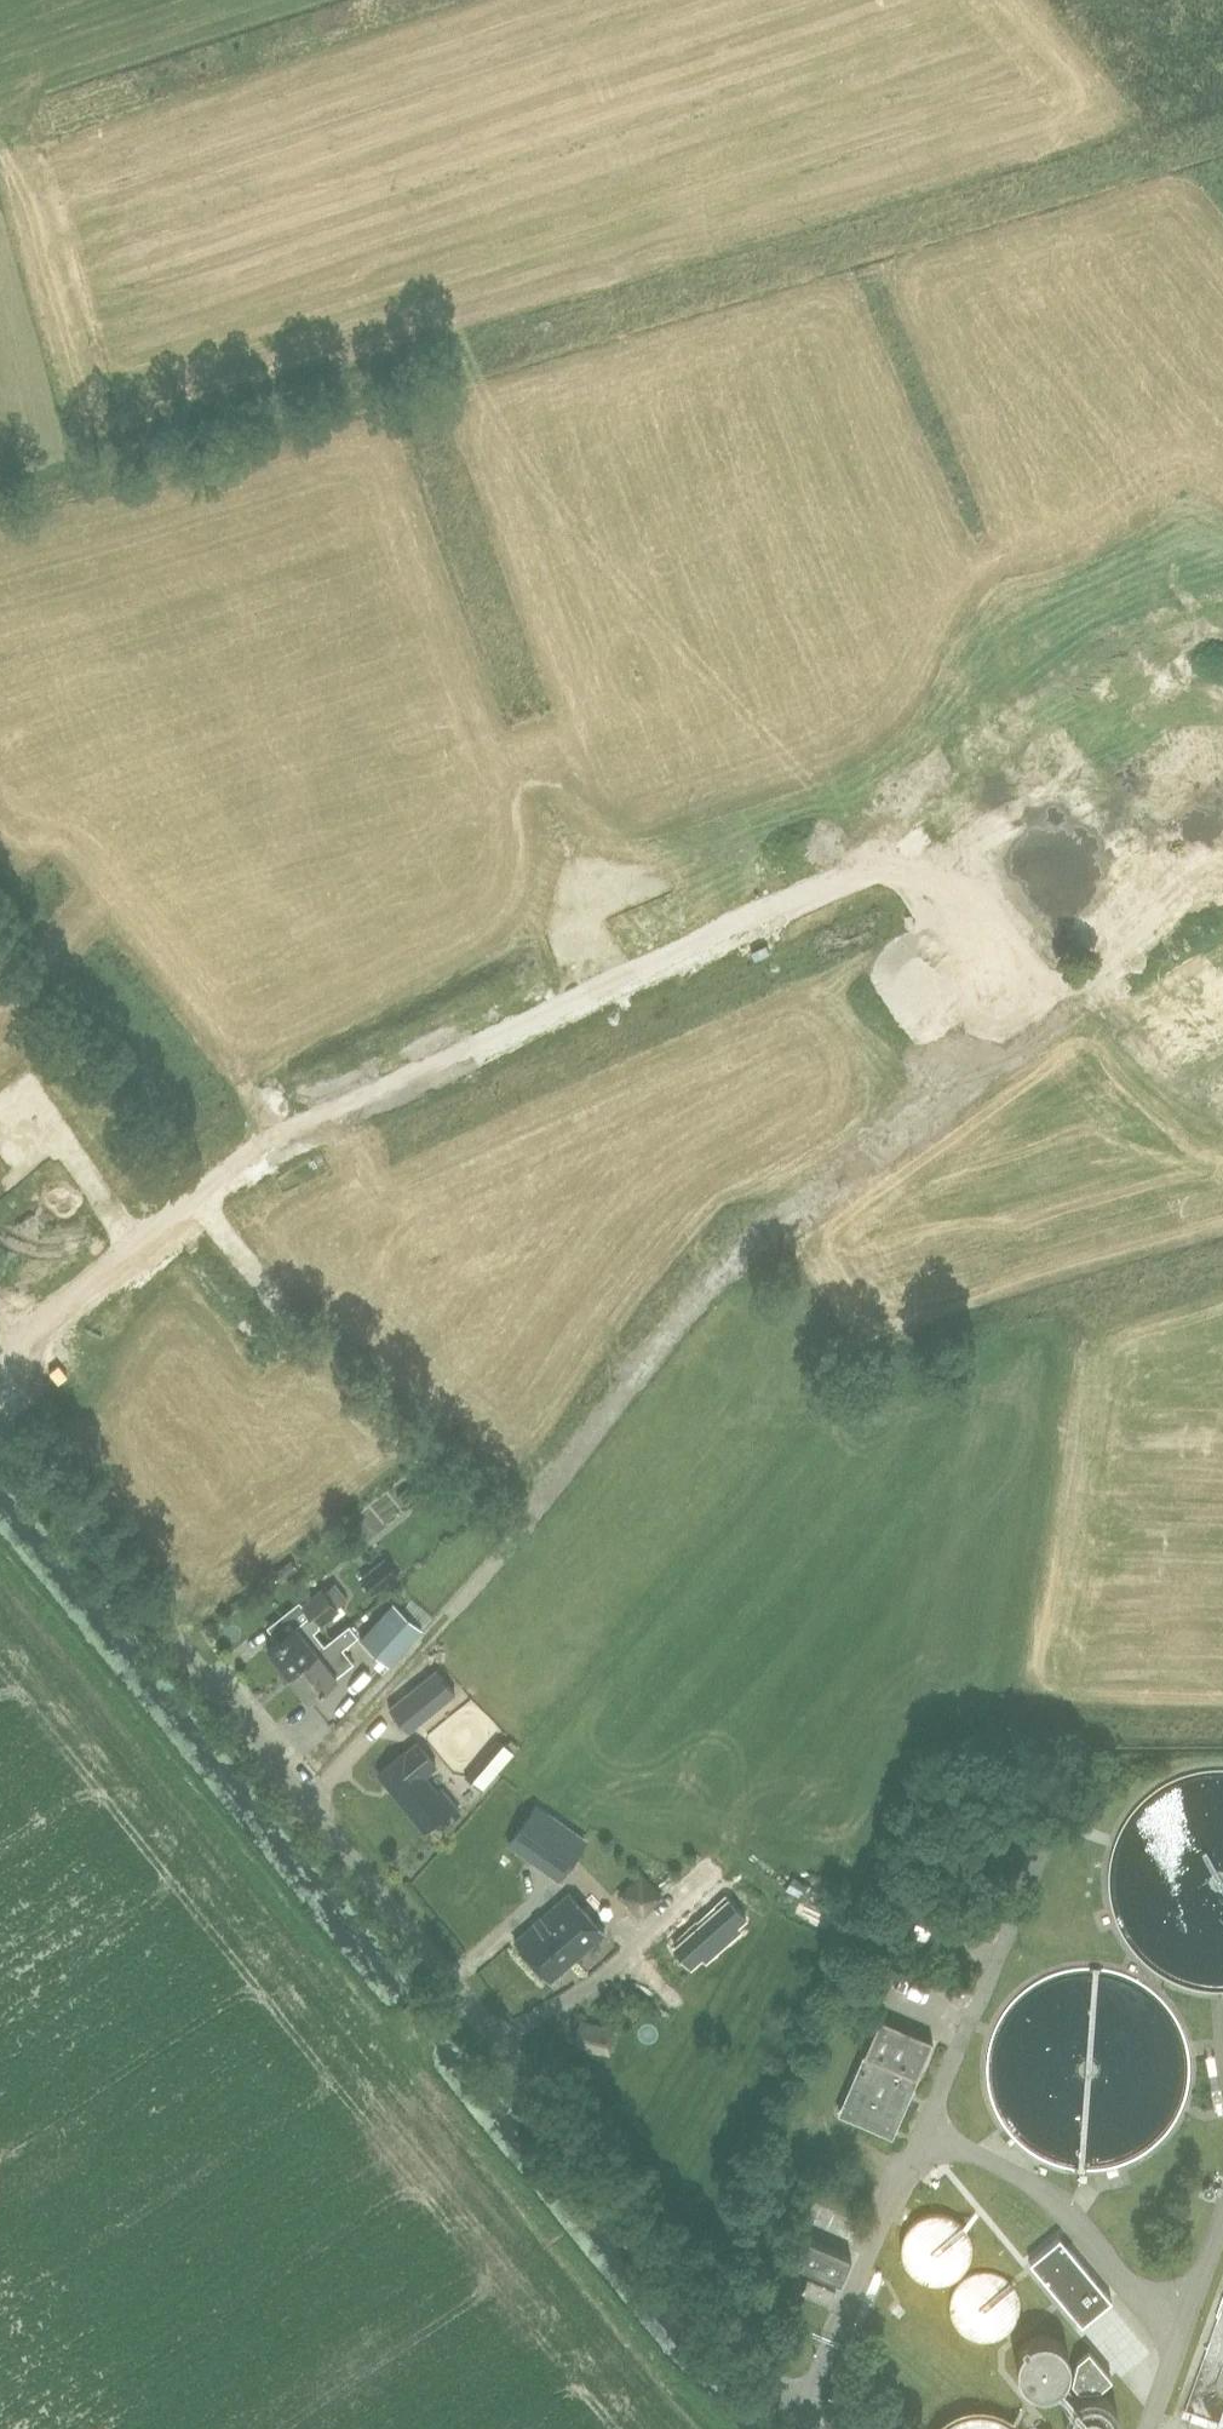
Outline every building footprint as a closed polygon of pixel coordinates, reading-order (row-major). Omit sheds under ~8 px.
[(1082,793),(993,875),(1062,948),(1150,866),(1082,793)] [(1109,978),(1188,1064),(1222,1033),(1222,906),(1208,890),(1109,978)] [(11,1175),(0,1161),(0,1184),(11,1175)] [(17,1182),(0,1196),(0,1252),(44,1217),(17,1182)] [(323,1644),(312,1629),(338,1609),(336,1607),(348,1598),(335,1582),(324,1591),(321,1588),(302,1603),(310,1613),(268,1647),(288,1672),(317,1649),(323,1644)] [(389,1665),(421,1628),(393,1603),(361,1640),(389,1665)] [(352,1622),(332,1638),(341,1649),(361,1634),(352,1622)] [(337,1674),(317,1649),(288,1672),(308,1697),(337,1674)] [(454,1693),(434,1669),(389,1706),(409,1731),(454,1693)] [(449,1807),(422,1776),(436,1765),(416,1741),(404,1751),(377,1772),(410,1812),(412,1811),(425,1827),(449,1807)] [(585,1838),(538,1804),(509,1844),(556,1877),(585,1838)] [(578,1873),(617,1915),(674,1862),(634,1820),(578,1873)] [(604,1932),(570,1892),(514,1939),(549,1980),(604,1932)] [(713,1910),(733,1932),(748,1918),(727,1896),(713,1910)] [(940,1950),(946,1936),(908,1919),(902,1933),(940,1950)] [(691,1968),(705,1957),(685,1933),(671,1944),(691,1968)] [(878,2017),(839,2113),(854,2119),(856,2113),(891,2128),(904,2096),(908,2097),(932,2039),(878,2017)] [(608,2052),(613,2028),(580,2020),(575,2044),(608,2052)] [(808,2237),(797,2262),(840,2280),(850,2255),(808,2237)] [(1029,2263),(1080,2325),(1111,2299),(1060,2237),(1029,2263)] [(801,2290),(830,2302),(835,2289),(807,2277),(801,2290)] [(1102,2385),(1113,2376),(1089,2348),(1078,2358),(1072,2379),(1078,2386),(1102,2385)]
